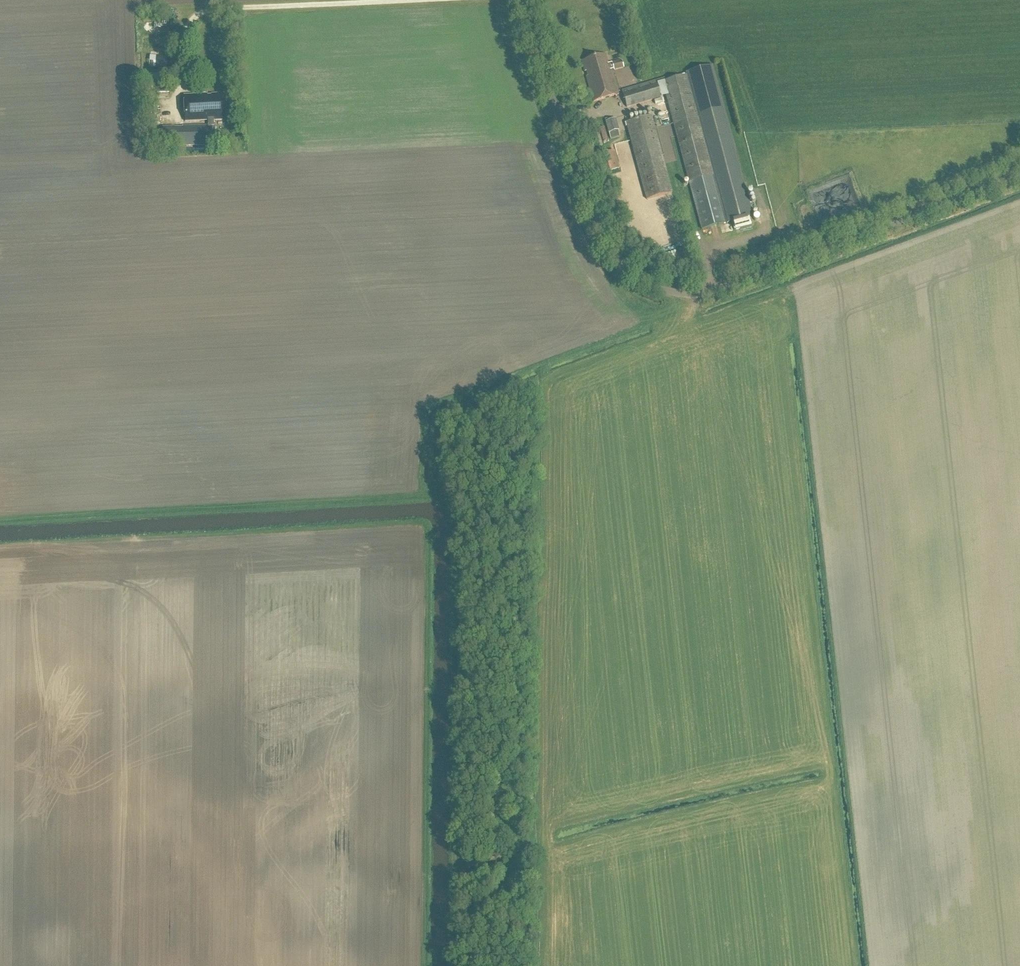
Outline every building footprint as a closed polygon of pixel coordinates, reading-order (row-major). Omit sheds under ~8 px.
[(611,71),(623,68),(621,61),(608,64),(606,55),(582,62),(593,102),(618,95),(611,71)] [(168,58),(156,57),(155,68),(167,69),(168,58)] [(627,107),(661,98),(657,84),(661,83),(701,230),(731,222),(733,231),(751,226),(749,217),(752,216),(711,66),(684,73),(685,76),(664,82),(663,79),(622,90),(627,107)] [(185,121),(208,120),(208,125),(162,127),(163,144),(177,144),(177,146),(213,145),(212,127),(215,127),(214,120),(222,120),(221,94),(211,94),(211,96),(207,96),(207,94),(184,95),(185,121)] [(642,103),(627,107),(629,113),(644,109),(642,103)] [(651,116),(626,123),(647,200),(672,193),(651,116)] [(619,131),(616,120),(606,123),(609,134),(619,131)] [(598,129),(596,124),(584,128),(588,136),(595,134),(598,142),(608,139),(603,127),(598,129)] [(619,169),(614,152),(600,156),(605,173),(619,169)]
